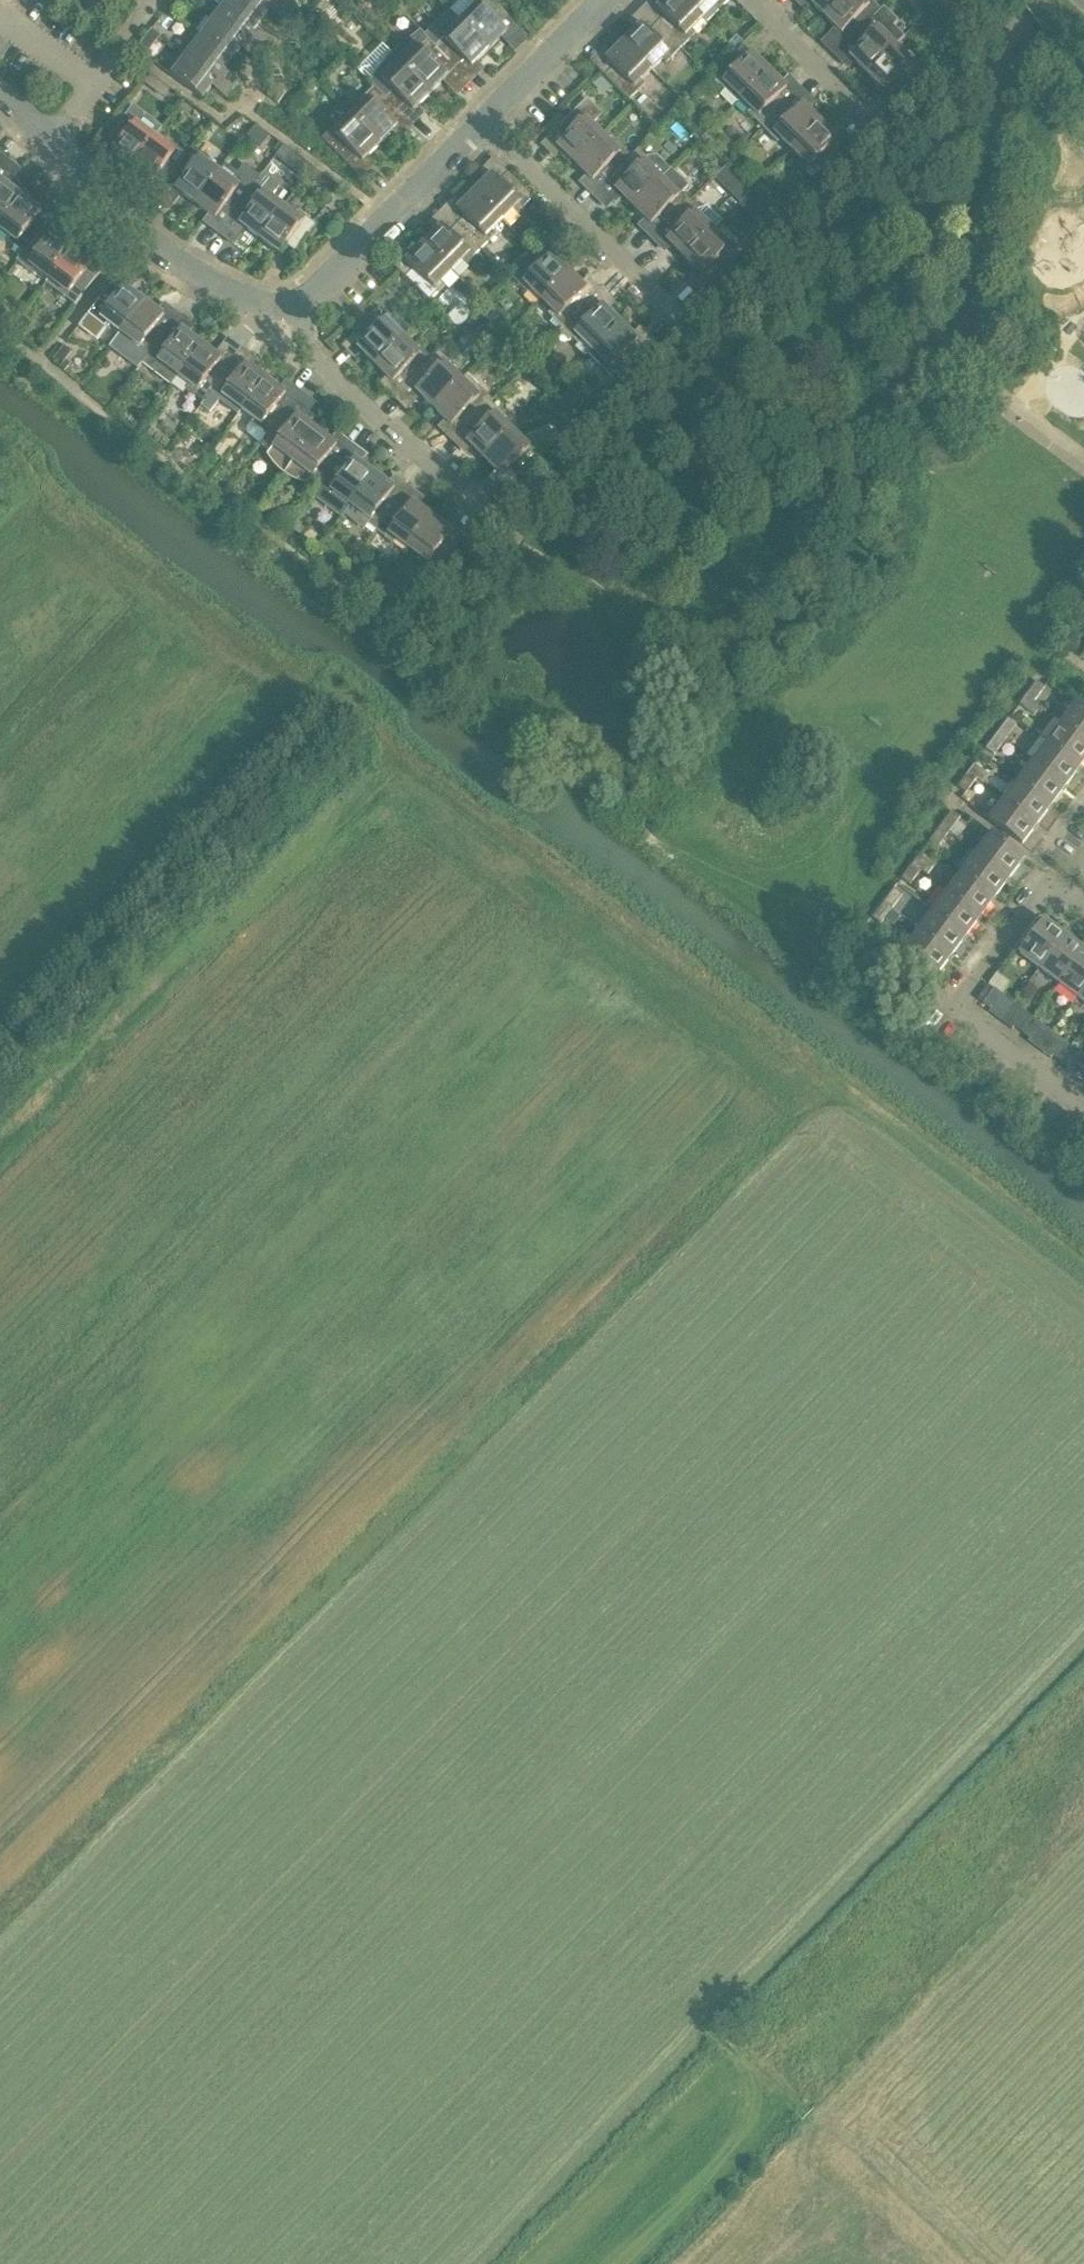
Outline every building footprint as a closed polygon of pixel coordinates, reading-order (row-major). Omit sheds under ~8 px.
[(261,22),(232,0),(228,0),(218,14),(214,11),(211,15),(262,52),(268,44),(253,33),(261,22)] [(261,22),(269,11),(285,23),(291,14),(272,0),(232,0),(261,22)] [(291,14),(297,6),(289,0),(272,0),(291,14)] [(461,21),(462,22),(490,50),(508,32),(500,25),(508,17),(492,0),(472,0),(477,5),(461,21)] [(658,24),(681,48),(695,33),(692,30),(703,19),(684,0),(667,0),(658,9),(666,16),(658,24)] [(703,19),(706,22),(728,0),(684,0),(703,19)] [(840,0),(809,0),(825,15),(840,0)] [(882,9),(873,0),(840,0),(825,15),(851,41),(874,17),(875,18),(883,10),(882,9)] [(181,7),(173,1),(167,9),(175,15),(181,7)] [(869,74),(896,47),(895,46),(905,37),(894,26),(898,21),(884,7),(882,9),(883,10),(875,18),(874,17),(851,41),(858,49),(851,56),(869,74)] [(450,10),(425,35),(426,36),(433,44),(457,68),(465,60),(472,68),(490,50),(462,22),(461,21),(450,10)] [(324,33),(333,24),(321,11),(312,20),(324,33)] [(256,61),(262,52),(211,15),(208,19),(212,22),(201,37),(233,60),(240,49),(256,61)] [(643,25),(625,42),(653,70),(663,60),(666,63),(681,48),(658,24),(650,32),(643,25)] [(421,31),(392,54),(403,65),(431,93),(457,68),(433,44),(426,36),(425,35),(421,31)] [(947,45),(956,36),(952,31),(942,40),(947,45)] [(737,35),(728,44),(735,51),(743,42),(737,35)] [(224,72),(233,60),(201,37),(190,52),(186,49),(183,53),(233,91),(239,83),(224,72)] [(606,76),(630,101),(646,85),(642,81),(653,70),(625,42),(607,60),(615,67),(606,76)] [(149,48),(142,43),(138,49),(145,54),(149,48)] [(896,47),(869,74),(886,92),(893,84),(902,92),(925,68),(910,53),(906,57),(896,47)] [(227,99),(233,91),(183,53),(180,57),(184,60),(172,76),(203,100),(212,88),(227,99)] [(736,53),(712,76),(739,103),(742,99),(770,72),(752,54),(745,61),(736,53)] [(392,54),(370,81),(374,86),(399,111),(407,103),(414,110),(431,93),(403,65),(392,54)] [(764,129),(788,105),(780,97),(787,89),(770,72),(742,99),(752,109),(748,113),(764,129)] [(152,74),(145,83),(154,90),(161,81),(152,74)] [(278,104),(286,94),(276,86),(268,96),(278,104)] [(391,118),(399,111),(374,86),(359,102),(363,105),(353,116),(381,144),(399,125),(391,118)] [(576,164),(604,136),(594,126),(604,115),(588,100),(557,130),(557,131),(550,138),(576,164)] [(793,150),(820,122),(803,105),(796,112),(788,105),(764,129),(778,143),(782,139),(793,150)] [(128,112),(127,114),(123,112),(105,137),(118,146),(111,155),(132,170),(156,138),(145,129),(148,125),(128,112)] [(381,144),(353,116),(342,126),(339,122),(323,139),(347,163),(356,154),(363,161),(381,144)] [(802,167),(815,180),(840,156),(831,147),(838,140),(820,122),(793,150),(803,160),(802,167)] [(696,131),(702,138),(710,130),(704,123),(696,131)] [(259,127),(251,137),(260,144),(267,134),(259,127)] [(601,173),(609,181),(633,156),(619,142),(614,146),(604,136),(576,164),(593,181),(601,173)] [(188,156),(187,155),(170,143),(168,147),(156,138),(132,170),(152,185),(158,176),(168,183),(188,156)] [(182,194),(196,204),(220,173),(209,165),(212,160),(193,146),(187,155),(188,156),(168,183),(182,194)] [(286,148),(277,159),(284,164),(293,153),(286,148)] [(609,181),(601,189),(605,192),(617,204),(624,196),(635,207),(663,180),(672,171),(658,156),(649,157),(648,158),(641,150),(640,149),(633,156),(609,181)] [(22,196),(9,186),(4,182),(17,165),(6,157),(0,164),(0,225),(22,196)] [(223,211),(232,218),(252,190),(259,182),(264,175),(262,174),(261,176),(244,165),(238,173),(226,164),(220,173),(196,204),(217,219),(223,211)] [(726,166),(716,176),(741,201),(751,190),(726,166)] [(663,180),(635,207),(661,233),(692,201),(683,192),(688,187),(672,171),(663,180)] [(475,193),(503,221),(514,210),(517,214),(533,199),(509,174),(501,183),(493,175),(475,193)] [(235,221),(260,239),(284,208),(272,199),(275,194),(280,187),(264,175),(259,182),(252,190),(232,218),(235,221)] [(493,231),(503,221),(475,193),(458,210),(465,218),(458,226),(482,250),(497,235),(493,231)] [(45,226),(35,218),(41,210),(22,196),(0,225),(0,228),(10,235),(6,240),(23,253),(24,253),(45,226)] [(700,209),(692,201),(661,233),(686,257),(714,230),(713,229),(722,220),(708,206),(700,209)] [(284,208),(260,239),(280,254),(286,245),(296,252),(316,225),(298,212),(295,216),(284,208)] [(23,253),(16,261),(18,262),(34,274),(37,270),(49,279),(73,247),(77,242),(63,231),(59,237),(45,226),(24,253),(23,253)] [(482,250),(458,226),(450,233),(443,226),(424,244),(453,272),(463,262),(467,265),(482,250)] [(714,230),(686,257),(704,275),(711,268),(720,276),(744,252),(728,236),(724,240),(714,230)] [(443,282),(453,272),(424,244),(407,262),(414,270),(406,278),(430,302),(446,286),(443,282)] [(75,305),(96,278),(86,271),(92,262),(73,247),(49,279),(46,283),(58,292),(57,293),(75,305)] [(542,301),(570,273),(552,255),(545,262),(536,254),(511,278),(527,294),(532,290),(542,301)] [(564,330),(595,298),(588,306),(580,298),(588,291),(570,273),(542,301),(552,311),(548,315),(564,330)] [(121,333),(145,301),(125,286),(119,295),(108,288),(88,315),(105,328),(108,324),(121,333)] [(593,352),(621,323),(595,298),(564,330),(578,345),(582,340),(593,352)] [(121,333),(110,348),(139,369),(143,364),(167,331),(158,324),(164,316),(145,301),(121,333)] [(358,347),(376,366),(404,338),(393,327),(396,323),(381,308),(350,339),(358,347)] [(22,336),(32,324),(22,316),(12,328),(22,336)] [(621,323),(593,352),(603,362),(599,366),(615,382),(654,343),(645,333),(638,340),(621,323)] [(176,338),(167,331),(143,364),(171,385),(178,376),(179,377),(203,345),(182,329),(176,338)] [(433,358),(432,359),(417,345),(414,348),(404,338),(376,366),(393,383),(401,376),(408,383),(433,358)] [(211,394),(231,366),(203,345),(179,377),(189,384),(186,388),(205,403),(211,394)] [(64,347),(56,357),(57,358),(63,363),(60,368),(65,372),(71,364),(66,360),(71,352),(64,347)] [(462,381),(461,380),(452,371),(456,367),(439,351),(433,358),(408,383),(434,409),(462,381)] [(205,403),(202,407),(210,412),(219,400),(220,401),(227,406),(240,416),(243,411),(267,380),(246,364),(243,369),(240,373),(231,366),(211,394),(205,403)] [(467,427),(491,403),(490,402),(492,400),(467,375),(461,380),(462,381),(434,409),(451,426),(459,419),(467,427)] [(268,437),(289,409),(280,403),(287,394),(267,380),(243,411),(254,419),(251,424),(246,429),(247,434),(260,444),(267,436),(268,437)] [(578,416),(586,409),(578,400),(570,408),(578,416)] [(485,459),(512,431),(503,421),(506,418),(491,403),(467,427),(474,434),(467,442),(485,459)] [(295,464),(319,432),(289,409),(268,437),(267,436),(260,444),(270,452),(267,455),(270,459),(276,467),(279,470),(282,473),(286,476),(295,464)] [(485,459),(512,486),(559,438),(548,428),(530,436),(523,443),(512,431),(485,459)] [(295,464),(286,476),(290,478),(294,480),(298,482),(302,484),(307,485),(310,481),(319,488),(340,461),(346,452),(335,444),(331,441),(319,432),(295,464)] [(319,488),(313,496),(342,518),(344,514),(345,515),(352,506),(376,474),(361,463),(356,459),(348,454),(346,452),(340,461),(319,488)] [(368,524),(378,532),(398,505),(398,504),(404,496),(376,474),(352,506),(345,515),(364,529),(368,524)] [(409,549),(433,517),(413,502),(406,511),(398,505),(378,532),(394,544),(397,540),(409,549)] [(433,517),(409,549),(420,557),(417,562),(434,575),(455,547),(446,541),(452,532),(433,517)] [(299,533),(304,527),(297,522),(293,529),(299,533)] [(1026,696),(1035,702),(1045,688),(1037,682),(1026,696)] [(1041,707),(1035,702),(1026,696),(1020,704),(1035,715),(1041,707)] [(1083,738),(1083,707),(1078,703),(1063,723),(1083,738)] [(997,735),(1006,741),(1017,726),(1008,720),(997,735)] [(1081,767),(1083,763),(1083,738),(1063,723),(1048,742),(1081,767)] [(995,755),(1006,741),(997,735),(986,749),(995,755)] [(1067,786),(1081,767),(1048,742),(1034,761),(1067,786)] [(1019,781),(1052,805),(1067,786),(1034,761),(1019,781)] [(968,774),(977,780),(983,784),(990,775),(975,764),(968,774)] [(966,794),(977,780),(968,774),(958,788),(966,794)] [(1037,825),(1052,805),(1019,781),(1004,800),(1037,825)] [(1023,845),(1037,825),(1004,800),(990,820),(1023,845)] [(953,812),(942,827),(950,833),(962,819),(961,818),(953,812)] [(942,827),(931,842),(939,848),(950,833),(942,827)] [(978,854),(1011,878),(1025,858),(993,834),(978,854)] [(963,873),(996,897),(1011,878),(978,854),(963,873)] [(919,857),(913,866),(921,871),(921,872),(922,871),(928,876),(935,868),(919,857)] [(913,866),(903,879),(911,885),(921,872),(921,871),(913,866)] [(981,917),(996,897),(963,873),(948,892),(981,917)] [(895,890),(884,904),(892,910),(892,911),(903,896),(895,890)] [(934,912),(967,936),(981,917),(948,892),(934,912)] [(884,904),(873,919),(882,925),(892,911),(892,910),(884,904)] [(953,956),(967,936),(934,912),(919,931),(953,956)] [(1040,969),(1065,936),(1045,921),(1020,955),(1040,969)] [(937,976),(953,956),(919,931),(904,951),(937,976)] [(1059,983),(1083,950),(1065,936),(1040,969),(1059,983)] [(1083,990),(1083,950),(1059,983),(1078,998),(1083,990)] [(989,985),(978,1000),(992,1011),(1003,996),(989,985)] [(1022,1033),(1033,1018),(1025,1012),(1013,1027),(1022,1033)] [(1031,1040),(1042,1025),(1033,1018),(1022,1033),(1031,1040)] [(1060,1062),(1071,1047),(1064,1041),(1052,1056),(1060,1062)] [(1070,1069),(1081,1054),(1071,1047),(1060,1062),(1070,1069)]
